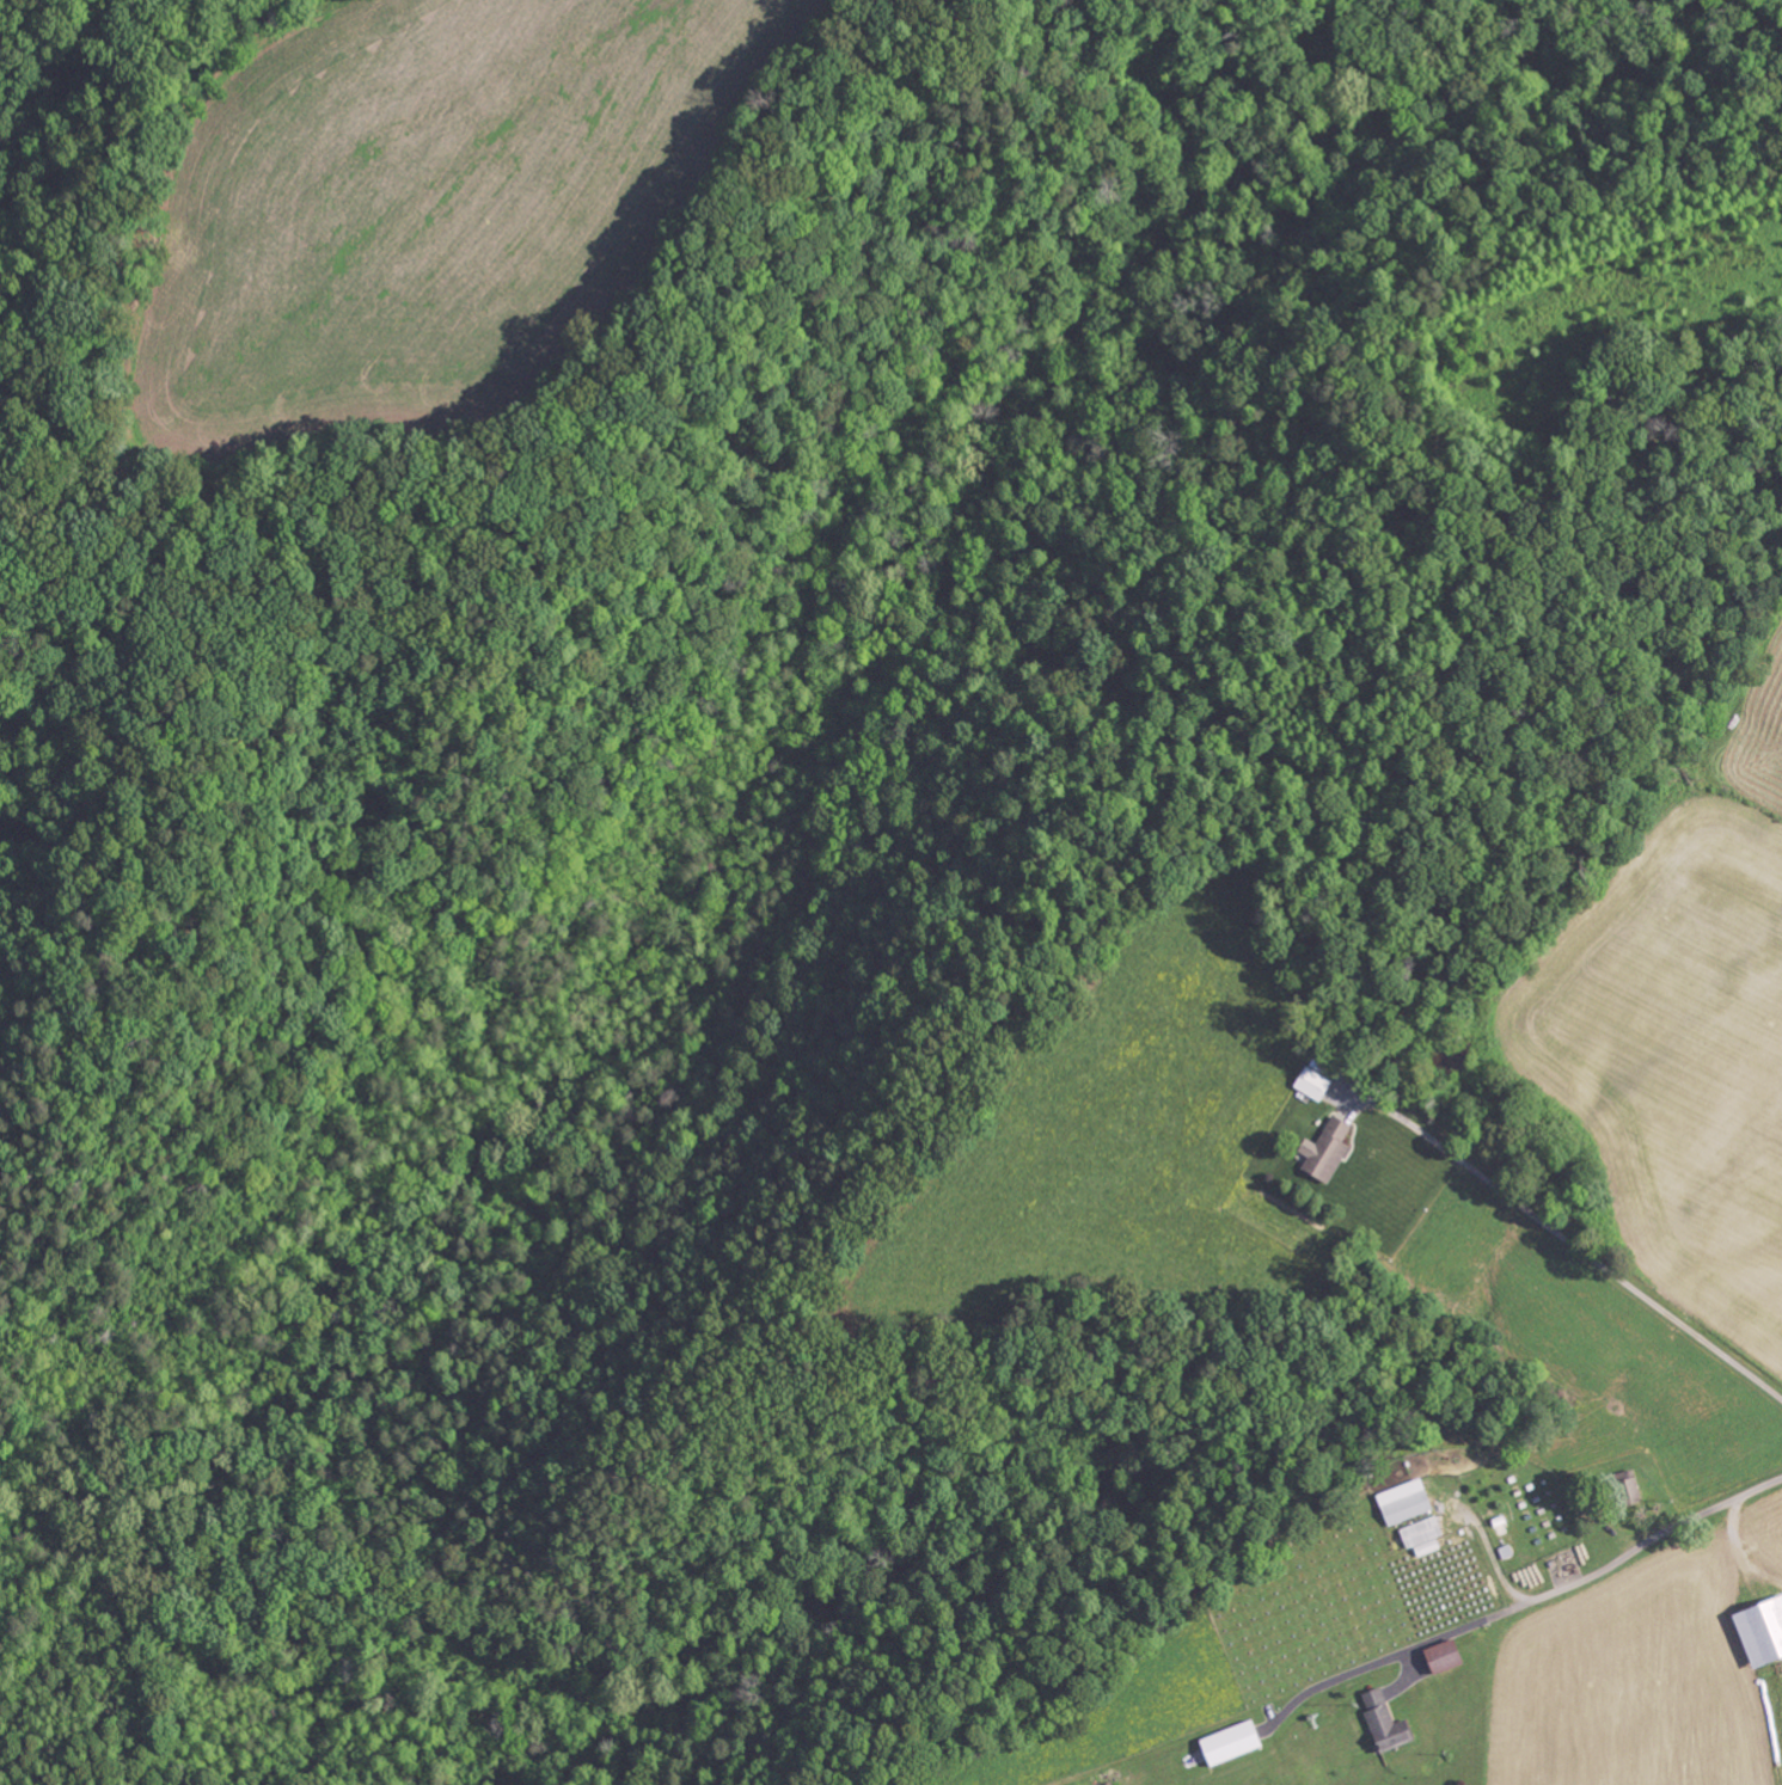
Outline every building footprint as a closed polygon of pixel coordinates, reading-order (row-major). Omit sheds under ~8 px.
[(1301,1138),(1294,1151),(1305,1157),(1298,1171),(1326,1185),(1345,1146),(1339,1143),(1347,1125),(1329,1116),(1315,1145),(1301,1138)] [(1617,1500),(1636,1498),(1632,1471),(1614,1473),(1617,1500)] [(1431,1511),(1420,1479),(1374,1495),(1386,1527),(1431,1511)] [(1435,1538),(1440,1536),(1436,1519),(1397,1528),(1403,1550),(1413,1548),(1415,1557),(1439,1551),(1435,1538)] [(1749,1669),(1781,1656),(1781,1594),(1781,1593),(1727,1614),(1749,1669)] [(1417,1651),(1426,1676),(1458,1665),(1448,1639),(1417,1651)] [(1408,1741),(1401,1719),(1390,1723),(1377,1687),(1355,1695),(1376,1752),(1408,1741)] [(1205,1769),(1257,1747),(1246,1720),(1194,1742),(1205,1769)]
